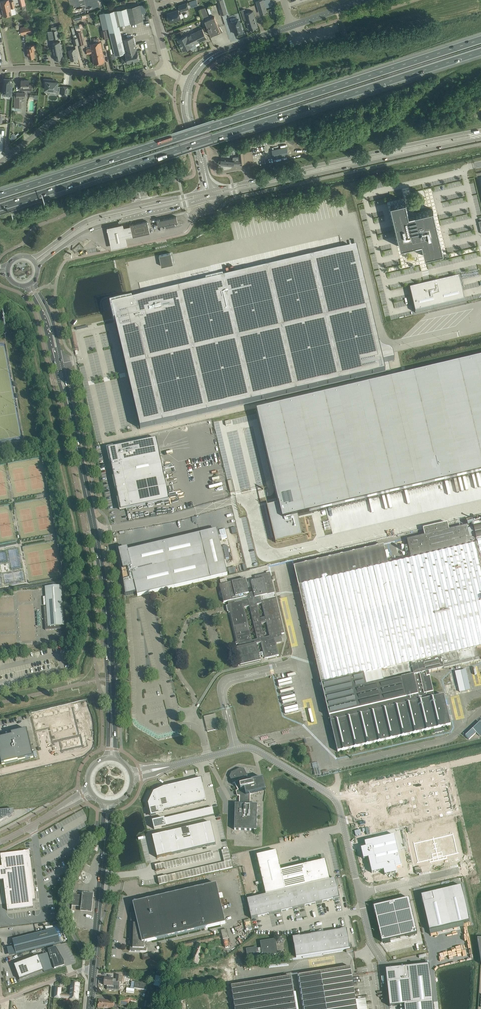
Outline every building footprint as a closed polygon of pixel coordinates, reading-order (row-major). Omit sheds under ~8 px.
[(221,15),(227,13),(223,0),(217,0),(221,15)] [(266,8),(264,0),(260,0),(256,1),(259,11),(266,8)] [(179,5),(181,11),(189,8),(187,2),(179,5)] [(14,5),(2,8),(4,17),(16,14),(14,5)] [(128,7),(132,22),(132,23),(143,20),(140,5),(128,7)] [(119,25),(132,22),(128,7),(116,10),(119,25)] [(219,27),(214,16),(210,18),(205,8),(200,9),(211,35),(217,32),(217,34),(223,31),(220,26),(219,27)] [(170,22),(181,19),(178,9),(167,13),(170,22)] [(256,22),(254,15),(253,11),(246,13),(244,9),(241,10),(245,22),(247,21),(249,29),(258,27),(256,22)] [(125,53),(126,53),(123,39),(122,39),(119,25),(116,10),(104,13),(108,28),(115,55),(125,53)] [(243,32),(239,21),(239,20),(230,22),(231,26),(233,25),(236,34),(243,32)] [(27,31),(32,30),(31,25),(20,27),(20,29),(21,32),(21,34),(27,33),(27,31)] [(178,40),(180,45),(191,41),(189,38),(193,36),(195,42),(196,42),(196,43),(207,38),(205,34),(203,29),(187,36),(187,35),(182,37),(178,40)] [(126,53),(137,50),(133,36),(123,39),(126,53)] [(191,41),(180,45),(183,50),(193,46),(193,45),(196,43),(196,42),(195,42),(193,36),(189,38),(191,41)] [(63,58),(60,41),(52,43),(55,59),(63,58)] [(90,44),(90,45),(94,45),(94,48),(95,48),(96,53),(98,53),(99,59),(101,58),(102,63),(105,62),(104,57),(101,42),(90,44)] [(94,64),(99,63),(102,63),(101,58),(99,59),(98,53),(96,53),(95,48),(94,48),(94,45),(90,45),(90,44),(91,48),(86,49),(87,54),(92,53),(94,64)] [(29,58),(35,57),(33,50),(35,49),(34,45),(27,47),(27,48),(29,58)] [(71,60),(78,58),(76,48),(68,50),(71,60)] [(137,50),(126,53),(125,53),(126,57),(121,58),(123,64),(139,60),(137,50)] [(13,87),(12,87),(10,87),(10,85),(10,84),(10,82),(10,78),(4,78),(4,81),(4,84),(4,86),(3,86),(3,88),(3,90),(2,93),(4,93),(5,93),(9,93),(9,94),(9,95),(9,96),(11,96),(12,96),(12,91),(12,88),(13,87)] [(57,86),(58,82),(54,81),(54,80),(44,79),(44,85),(45,85),(45,89),(56,90),(55,92),(58,92),(59,86),(57,86)] [(29,84),(29,80),(21,80),(21,86),(19,86),(19,90),(32,90),(32,84),(29,84)] [(23,97),(25,97),(25,92),(16,92),(14,93),(14,107),(22,107),(22,101),(24,101),(23,97)] [(287,147),(271,150),(272,157),(288,155),(287,147)] [(240,164),(253,163),(252,151),(243,152),(243,156),(232,158),(233,160),(221,159),(220,165),(234,166),(234,164),(240,164)] [(425,257),(443,252),(433,210),(415,214),(408,216),(405,201),(390,205),(400,248),(422,243),(425,257)] [(177,220),(177,217),(176,216),(160,220),(160,218),(156,219),(157,224),(158,226),(165,225),(166,227),(175,225),(175,223),(178,222),(177,220)] [(147,221),(130,225),(132,235),(132,237),(150,233),(147,221)] [(123,223),(107,226),(112,248),(128,244),(126,236),(132,235),(130,225),(123,226),(123,223)] [(244,275),(111,306),(128,376),(140,429),(391,371),(389,362),(394,361),(393,355),(393,354),(392,353),(391,352),(390,351),(389,351),(388,350),(387,350),(386,350),(385,350),(384,349),(383,349),(383,348),(382,348),(381,347),(381,346),(380,346),(380,345),(379,343),(378,339),(357,249),(244,275)] [(162,266),(173,264),(170,253),(159,255),(162,266)] [(457,258),(428,263),(429,268),(444,265),(444,262),(447,261),(448,262),(453,261),(458,260),(457,258)] [(459,278),(410,289),(415,313),(465,301),(459,278)] [(257,412),(279,504),(272,505),(267,506),(276,543),(303,537),(298,516),(480,473),(480,359),(257,412)] [(227,432),(226,425),(233,424),(232,420),(216,423),(218,434),(227,432)] [(113,448),(108,449),(111,461),(109,461),(110,461),(114,477),(113,477),(114,477),(116,488),(115,488),(115,489),(116,488),(118,498),(117,498),(117,499),(118,498),(121,510),(126,509),(126,510),(127,510),(126,509),(131,508),(169,500),(156,439),(114,448),(113,446),(113,448)] [(453,509),(445,511),(446,519),(454,517),(453,509)] [(266,530),(264,530),(262,519),(251,521),(255,541),(268,538),(266,530)] [(411,557),(399,560),(387,563),(383,546),(294,566),(295,571),(298,584),(300,591),(302,599),(303,607),(304,611),(307,621),(309,632),(311,640),(311,641),(312,642),(313,648),(313,649),(314,650),(316,659),(318,669),(320,678),(322,685),(325,699),(328,710),(329,717),(330,717),(331,722),(330,722),(331,724),(333,734),(335,741),(337,750),(337,752),(391,739),(392,739),(434,729),(443,727),(451,725),(444,698),(443,695),(434,697),(433,692),(429,677),(428,672),(450,667),(479,660),(479,659),(479,658),(477,649),(480,648),(480,523),(471,525),(467,527),(466,523),(462,524),(463,527),(449,531),(447,523),(423,529),(424,536),(407,540),(411,557)] [(127,548),(119,550),(122,566),(121,566),(121,568),(123,568),(123,570),(122,570),(125,595),(137,593),(137,596),(152,593),(226,575),(227,575),(218,535),(217,530),(212,531),(211,531),(129,551),(128,551),(127,548)] [(337,540),(297,547),(298,556),(339,549),(337,540)] [(255,580),(251,581),(253,592),(248,593),(245,579),(243,579),(243,578),(236,579),(237,581),(223,584),(222,585),(226,602),(228,601),(229,605),(227,606),(228,610),(228,611),(229,613),(230,613),(237,642),(236,642),(236,645),(238,644),(239,647),(235,648),(238,664),(239,666),(244,665),(260,661),(259,658),(264,657),(264,658),(278,655),(276,643),(282,642),(281,638),(282,638),(281,634),(284,633),(270,574),(270,573),(254,576),(255,580)] [(46,606),(44,607),(44,617),(45,630),(61,629),(61,626),(64,625),(61,585),(45,586),(45,588),(46,606)] [(72,708),(31,718),(34,732),(48,728),(52,742),(59,740),(61,751),(83,746),(80,735),(79,735),(75,721),(72,708)] [(217,729),(213,714),(204,717),(207,731),(217,729)] [(33,757),(27,730),(11,734),(12,736),(0,738),(0,757),(2,764),(33,757)] [(231,773),(229,777),(233,784),(234,783),(238,790),(236,791),(237,796),(239,796),(239,804),(235,804),(234,830),(240,830),(244,830),(249,830),(254,830),(256,830),(257,805),(250,804),(250,799),(250,794),(258,790),(254,782),(253,783),(253,780),(249,781),(246,776),(247,776),(244,769),(239,768),(231,773)] [(443,768),(361,787),(366,810),(448,790),(443,768)] [(154,792),(148,804),(151,816),(163,813),(163,811),(194,804),(206,801),(201,779),(164,788),(154,792)] [(448,790),(366,810),(371,832),(454,813),(448,790)] [(154,830),(214,815),(212,807),(152,822),(154,830)] [(0,811),(0,822),(8,818),(9,817),(14,814),(14,810),(0,811)] [(211,823),(203,825),(206,835),(213,834),(211,823)] [(203,825),(196,826),(199,837),(206,835),(203,825)] [(196,826),(189,828),(191,839),(199,837),(196,826)] [(189,828),(181,830),(184,840),(191,839),(189,828)] [(181,830),(174,831),(177,842),(184,840),(181,830)] [(174,831),(167,833),(169,844),(177,842),(174,831)] [(167,833),(160,835),(162,846),(169,844),(167,833)] [(213,834),(206,835),(208,846),(216,844),(213,834)] [(453,834),(433,839),(438,860),(447,858),(446,856),(457,853),(453,834)] [(160,835),(152,837),(155,847),(162,846),(160,835)] [(206,835),(199,837),(201,848),(208,846),(206,835)] [(366,848),(361,849),(363,859),(368,858),(372,873),(383,871),(385,875),(397,873),(396,868),(401,866),(394,836),(365,843),(366,848)] [(199,837),(191,839),(194,849),(201,848),(199,837)] [(191,839),(184,840),(186,851),(194,849),(191,839)] [(433,839),(414,843),(418,862),(429,860),(430,862),(438,860),(433,839)] [(184,840),(177,842),(179,853),(186,851),(184,840)] [(177,842),(169,844),(172,855),(179,853),(177,842)] [(169,844),(162,846),(165,856),(172,855),(169,844)] [(162,846),(155,847),(157,858),(165,856),(162,846)] [(276,851),(257,855),(266,895),(330,880),(328,875),(325,860),(307,864),(305,865),(281,870),(276,851)] [(0,867),(0,877),(3,877),(8,911),(34,907),(33,901),(36,900),(32,868),(31,868),(29,868),(27,855),(8,857),(7,854),(1,855),(2,867),(0,867)] [(230,858),(224,859),(224,862),(228,861),(229,868),(233,867),(230,858)] [(266,895),(247,899),(250,912),(251,919),(258,917),(269,915),(269,914),(281,912),(292,909),(293,909),(305,906),(316,903),(316,904),(317,903),(322,902),(334,899),(334,900),(335,899),(340,898),(337,885),(335,879),(331,880),(330,880),(266,895)] [(225,923),(216,884),(133,903),(135,912),(131,913),(130,951),(146,951),(147,948),(144,948),(144,942),(146,942),(147,942),(225,923)] [(423,899),(422,899),(429,931),(469,921),(461,886),(431,893),(431,894),(422,896),(423,899)] [(81,906),(81,912),(92,914),(94,895),(82,893),(82,896),(81,906)] [(81,906),(82,896),(77,896),(73,895),(73,894),(72,906),(72,905),(76,905),(81,906)] [(375,906),(373,906),(374,911),(375,912),(374,912),(374,913),(375,913),(382,942),(417,933),(409,898),(384,904),(383,903),(383,904),(378,905),(375,906),(375,905),(375,906)] [(34,941),(14,946),(16,954),(62,943),(55,929),(32,935),(34,941)] [(293,938),(293,939),(294,945),(296,957),(346,949),(350,949),(349,942),(347,929),(342,930),(341,930),(323,933),(311,935),(299,937),(299,936),(293,938)] [(256,947),(246,949),(248,961),(258,960),(258,961),(268,959),(268,956),(278,954),(275,939),(260,942),(261,948),(256,948),(256,947)] [(197,943),(190,960),(198,964),(205,946),(197,943)] [(62,964),(64,963),(64,960),(56,948),(52,949),(52,948),(48,949),(51,959),(51,958),(54,968),(62,966),(62,964)] [(38,956),(14,965),(20,979),(43,971),(38,956)] [(387,975),(386,975),(390,1007),(433,1002),(429,964),(400,967),(400,969),(387,970),(387,975)] [(366,999),(356,1000),(350,967),(299,976),(304,1008),(367,1008),(366,999)] [(116,986),(116,982),(121,982),(121,980),(129,981),(130,976),(116,975),(116,979),(105,978),(104,985),(112,986),(116,986)] [(156,977),(154,986),(160,987),(160,986),(162,987),(164,979),(162,979),(162,978),(156,977)] [(232,986),(232,987),(235,1008),(296,1008),(294,992),(291,977),(273,979),(267,981),(232,986)] [(78,1000),(79,984),(71,983),(70,995),(61,994),(61,998),(78,1000)] [(121,996),(120,1004),(137,1007),(138,999),(121,996)] [(104,1000),(99,1000),(98,1008),(109,1008),(114,1008),(115,1001),(104,1000)]
